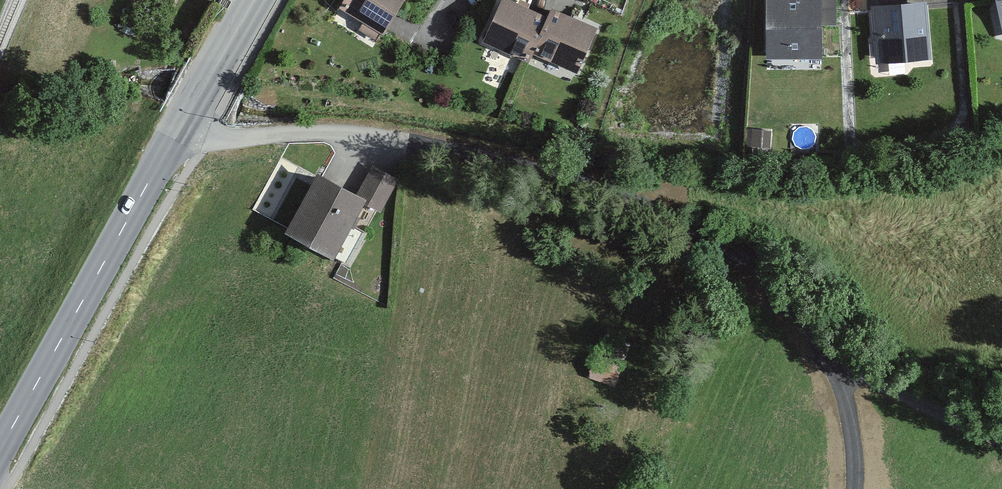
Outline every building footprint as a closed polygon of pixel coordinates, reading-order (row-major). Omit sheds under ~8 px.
[(341,5),(382,29),(400,0),(344,0),(341,5)] [(506,0),(492,0),(472,43),(512,62),(535,14),(506,0)] [(765,70),(822,70),(822,0),(765,0),(765,70)] [(993,30),(1001,28),(1001,0),(986,0),(993,30)] [(933,64),(927,2),(867,7),(873,69),(933,64)] [(592,30),(548,9),(525,56),(569,77),(592,30)] [(366,193),(319,166),(283,228),(330,255),(366,193)]
